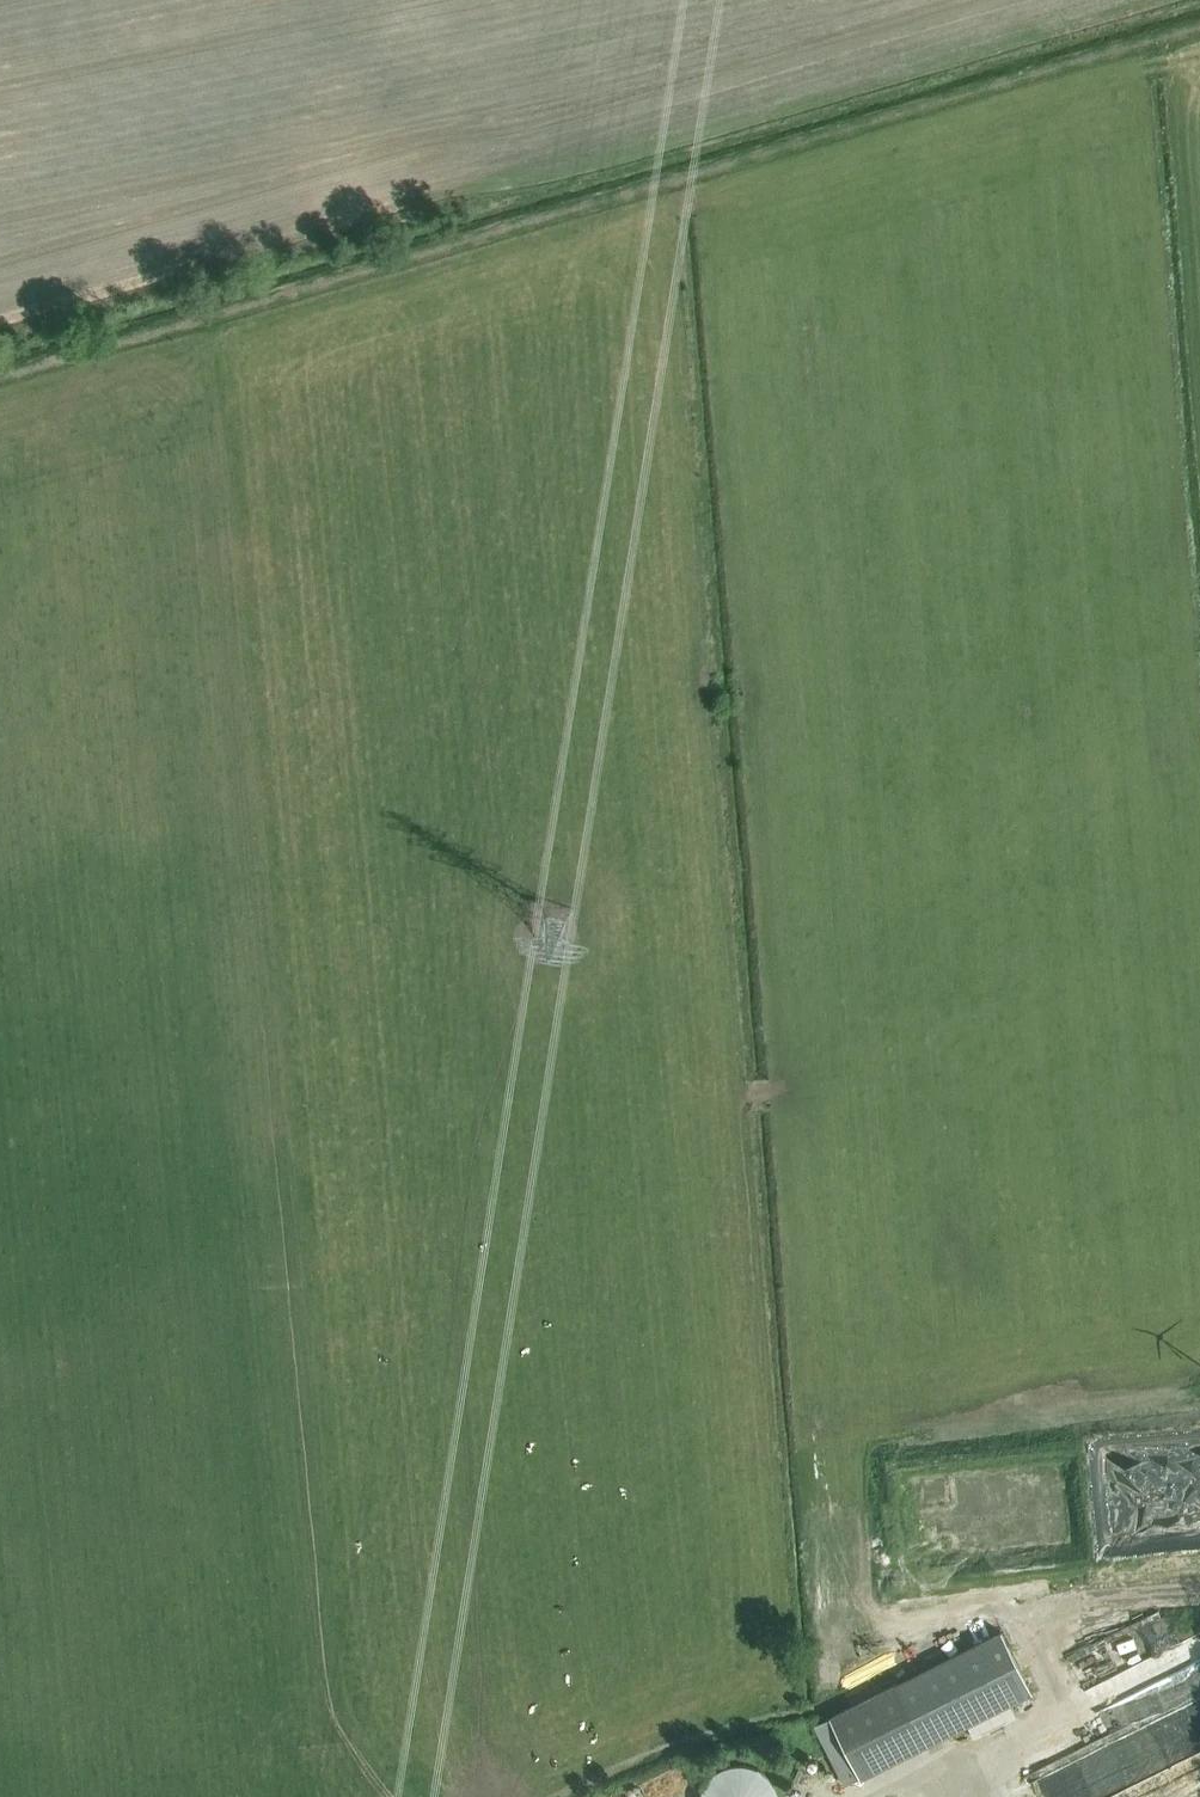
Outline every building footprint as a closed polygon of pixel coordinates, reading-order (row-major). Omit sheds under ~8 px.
[(1001,1631),(814,1726),(845,1787),(1032,1693),(1001,1631)] [(1131,1763),(1124,1766),(1118,1751),(1099,1758),(1113,1796),(1129,1796),(1142,1792),(1131,1763)] [(721,1769),(710,1777),(703,1789),(701,1796),(777,1796),(776,1791),(770,1779),(759,1770),(747,1765),(733,1765),(721,1769)]
